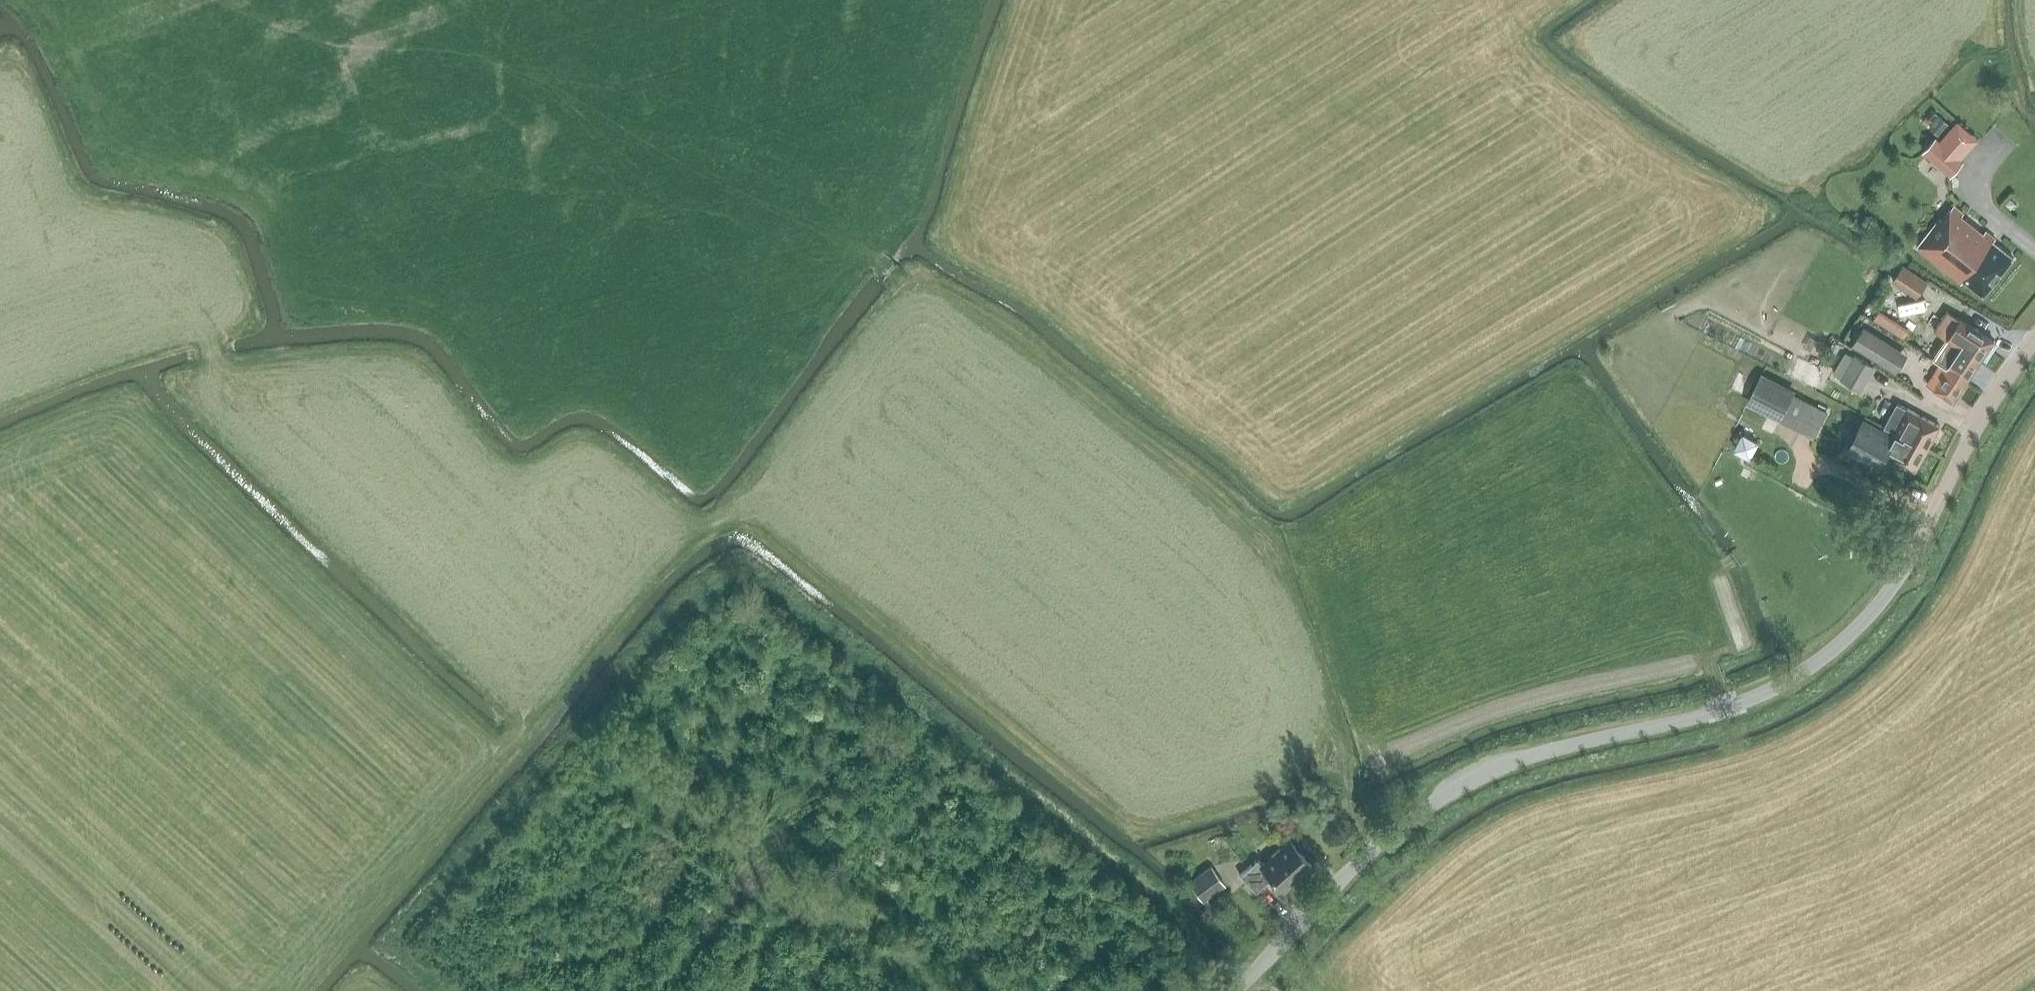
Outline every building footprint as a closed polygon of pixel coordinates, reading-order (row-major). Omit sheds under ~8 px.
[(1943,133),(1949,125),(1938,116),(1932,123),(1933,124),(1930,128),(1939,136),(1942,132),(1943,133)] [(1951,175),(1963,162),(1936,138),(1924,151),(1951,175)] [(1984,231),(1982,232),(1963,217),(1963,214),(1955,207),(1943,221),(1940,219),(1929,233),(1918,248),(1981,298),(2013,257),(1993,240),(1994,239),(1984,231)] [(1891,280),(1917,297),(1928,281),(1903,264),(1891,280)] [(1904,339),(1910,330),(1879,310),(1873,319),(1904,339)] [(1967,381),(1981,361),(1994,340),(1948,310),(1935,331),(1946,338),(1933,358),(1941,363),(1940,364),(1967,381)] [(1897,372),(1898,371),(1908,354),(1864,327),(1853,345),(1897,372)] [(1832,374),(1854,387),(1859,390),(1873,366),(1855,355),(1855,357),(1846,351),(1832,374)] [(1954,402),(1967,381),(1940,364),(1927,384),(1954,402)] [(1749,400),(1781,416),(1793,394),(1761,378),(1749,400)] [(1940,426),(1908,408),(1897,402),(1883,428),(1895,435),(1897,432),(1927,449),(1940,426)] [(1927,449),(1897,432),(1895,435),(1894,437),(1864,420),(1847,450),(1878,468),(1886,453),(1893,457),(1893,458),(1915,471),(1927,449)] [(1740,475),(1748,478),(1751,472),(1743,468),(1740,475)] [(1277,817),(1267,826),(1271,831),(1275,828),(1280,833),(1286,827),(1277,817)] [(1239,876),(1255,893),(1271,878),(1283,891),(1312,866),(1288,841),(1260,865),(1256,860),(1239,876)] [(1202,901),(1224,886),(1210,867),(1189,882),(1202,901)]
